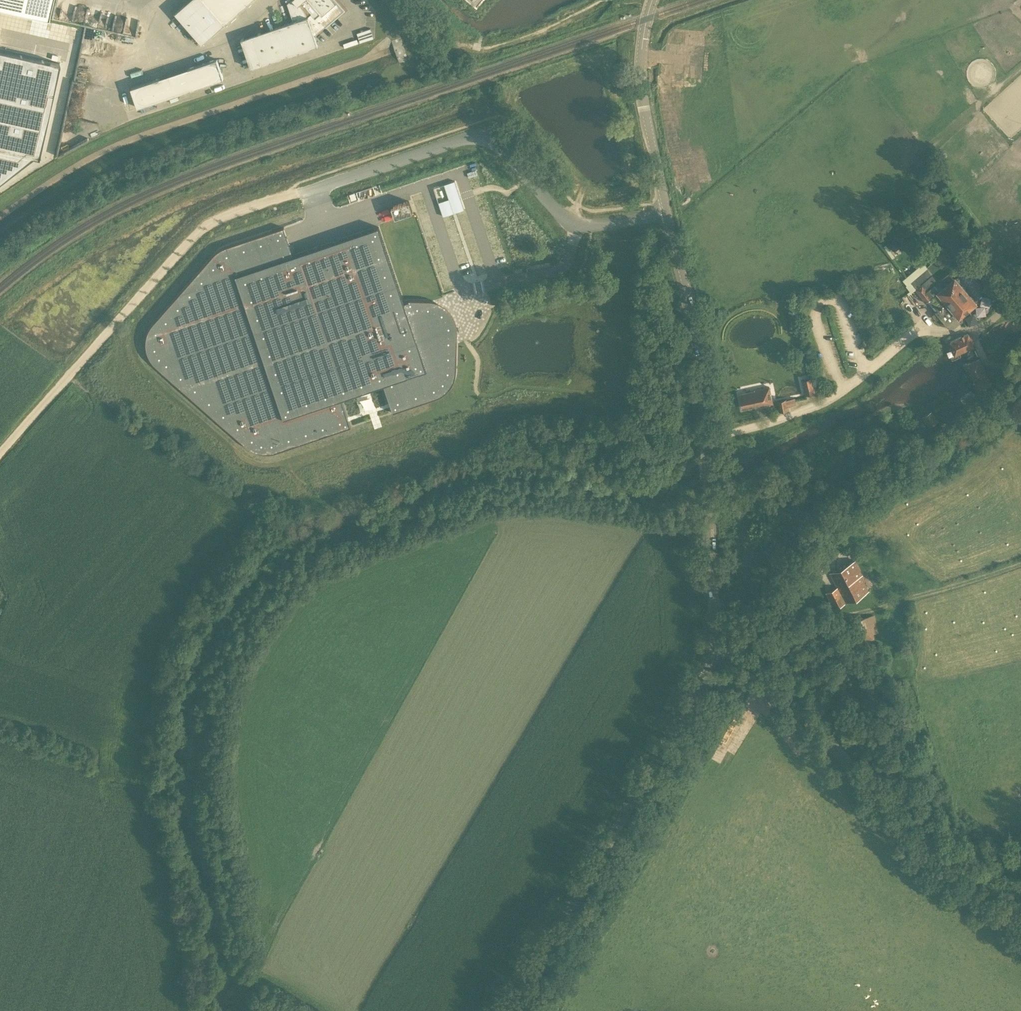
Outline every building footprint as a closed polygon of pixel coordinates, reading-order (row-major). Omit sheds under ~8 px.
[(49,18),(53,0),(0,0),(0,7),(49,18)] [(202,43),(251,0),(189,0),(175,12),(202,43)] [(335,0),(291,0),(287,3),(293,21),(251,35),(241,39),(251,67),(317,45),(315,35),(344,10),(335,0)] [(57,38),(60,23),(48,20),(45,35),(57,38)] [(371,28),(357,32),(360,42),(374,37),(371,28)] [(131,87),(137,107),(223,78),(217,59),(131,87)] [(435,186),(444,215),(466,208),(457,180),(435,186)] [(411,201),(394,206),(397,217),(415,212),(411,201)] [(147,331),(146,344),(149,353),(155,360),(247,443),(254,448),(265,450),(277,449),(351,424),(342,396),(383,382),(393,410),(437,396),(446,390),(452,383),(455,377),(456,373),(457,368),(458,329),(458,327),(458,324),(449,327),(443,308),(432,312),(427,298),(409,297),(409,299),(405,300),(380,224),(294,252),(285,224),(227,243),(220,246),(215,251),(154,319),(147,331)] [(970,237),(961,245),(965,250),(975,242),(970,237)] [(979,245),(988,258),(995,254),(985,241),(979,245)] [(910,282),(926,302),(929,300),(938,310),(935,311),(940,317),(948,326),(954,327),(962,319),(959,315),(974,302),(973,301),(979,294),(980,287),(977,280),(971,276),(964,276),(955,280),(948,272),(938,281),(926,267),(910,282)] [(950,341),(955,354),(973,346),(968,334),(950,341)] [(979,360),(968,365),(974,380),(986,375),(982,367),(979,360)] [(812,385),(802,387),(804,394),(814,392),(812,385)] [(769,387),(755,390),(755,391),(740,394),(743,408),(758,405),(758,406),(773,403),(769,387)] [(788,406),(796,405),(794,398),(787,399),(787,398),(777,400),(779,411),(787,409),(789,409),(788,406)] [(931,411),(921,417),(928,427),(938,421),(931,411)] [(825,565),(818,559),(811,566),(818,573),(825,565)] [(826,592),(834,608),(868,590),(860,574),(861,574),(854,560),(830,573),(837,587),(826,592)] [(879,632),(875,614),(849,620),(854,643),(874,639),(873,634),(879,632)]
